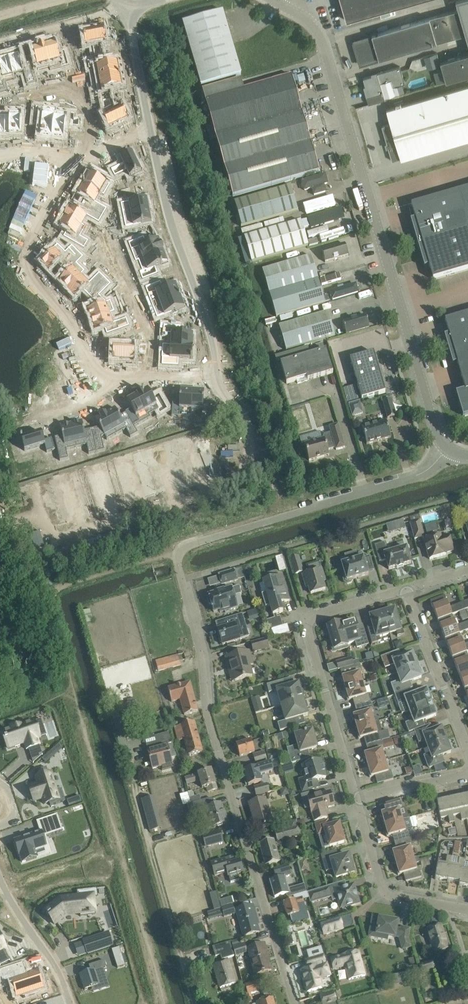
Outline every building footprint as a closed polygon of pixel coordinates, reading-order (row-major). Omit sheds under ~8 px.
[(394,7),(418,0),(340,0),(346,21),(394,7)] [(352,40),(356,52),(360,65),(369,62),(414,49),(436,42),(455,37),(465,34),(467,43),(467,0),(456,0),(459,9),(424,19),(362,37),(352,40)] [(201,86),(231,77),(241,75),(223,11),(182,23),(201,86)] [(85,34),(83,35),(85,47),(91,46),(94,58),(102,57),(99,44),(106,44),(104,31),(89,34),(89,31),(84,32),(85,34)] [(48,46),(43,48),(48,64),(59,61),(61,69),(68,67),(67,64),(63,51),(58,53),(55,44),(48,46)] [(35,59),(28,61),(33,77),(40,75),(38,67),(48,64),(43,48),(32,51),(35,59)] [(19,53),(8,56),(9,59),(13,74),(23,71),(27,85),(35,83),(33,77),(28,61),(21,63),(19,53)] [(424,57),(427,69),(440,66),(436,53),(424,57)] [(440,62),(442,70),(446,81),(467,75),(467,53),(440,62)] [(6,91),(2,77),(13,74),(9,59),(8,56),(0,58),(0,93),(6,91)] [(103,59),(87,62),(89,70),(96,69),(98,80),(119,76),(117,64),(104,67),(103,59)] [(377,74),(363,78),(365,85),(363,86),(366,97),(368,104),(385,99),(384,97),(396,94),(394,86),(402,84),(405,83),(402,75),(400,66),(386,70),(377,73),(377,74)] [(202,90),(216,138),(302,113),(291,75),(243,89),(241,79),(202,90)] [(100,91),(93,93),(94,101),(110,98),(109,91),(122,89),(119,76),(98,80),(100,91)] [(410,157),(467,140),(467,86),(386,109),(390,123),(382,126),(392,161),(400,158),(401,159),(410,157)] [(110,100),(103,102),(106,117),(103,119),(108,129),(110,128),(111,130),(115,129),(114,127),(127,121),(122,109),(112,113),(110,100)] [(35,107),(34,123),(41,124),(39,138),(50,139),(50,138),(53,117),(42,116),(43,108),(35,107)] [(9,117),(9,134),(21,135),(21,125),(27,125),(28,109),(20,109),(20,118),(9,117)] [(302,113),(216,138),(224,168),(311,143),(302,113)] [(6,136),(9,136),(9,134),(9,117),(0,117),(0,136),(6,136)] [(53,117),(50,138),(65,139),(66,126),(79,128),(80,120),(53,117)] [(311,143),(224,168),(233,197),(319,172),(311,143)] [(124,165),(112,170),(115,177),(128,171),(130,177),(141,172),(140,171),(143,170),(141,165),(138,166),(132,153),(121,158),(124,165)] [(90,174),(84,184),(92,189),(100,194),(106,183),(113,188),(116,182),(112,179),(102,173),(99,180),(90,174)] [(327,184),(325,175),(301,181),(304,191),(312,189),(313,195),(325,192),(323,185),(327,184)] [(84,184),(78,194),(87,199),(83,205),(90,209),(103,217),(106,210),(94,203),(100,194),(92,189),(84,184)] [(241,227),(288,213),(298,210),(290,185),(233,202),(241,227)] [(457,192),(467,230),(467,229),(467,189),(457,192)] [(411,223),(417,244),(467,230),(457,192),(411,206),(416,221),(411,223)] [(123,198),(120,199),(121,205),(129,204),(131,216),(149,212),(152,211),(151,206),(149,206),(147,200),(137,202),(136,196),(123,198)] [(70,206),(65,216),(73,221),(81,225),(86,216),(99,224),(103,217),(90,209),(83,205),(79,212),(70,206)] [(338,209),(308,217),(311,227),(341,218),(338,209)] [(133,226),(126,228),(127,236),(143,233),(142,225),(151,223),(149,212),(131,216),(133,226)] [(65,216),(59,225),(68,231),(64,238),(75,244),(81,248),(84,249),(88,242),(75,234),(81,225),(73,221),(65,216)] [(301,221),(293,223),(244,237),(251,262),(308,246),(301,221)] [(467,230),(417,244),(424,266),(428,265),(433,280),(467,270),(467,231),(467,230)] [(309,238),(311,246),(330,241),(328,233),(309,238)] [(143,239),(129,244),(132,251),(139,249),(143,260),(163,252),(159,241),(146,246),(143,239)] [(325,262),(348,256),(345,244),(322,251),(325,262)] [(54,249),(40,263),(48,271),(56,263),(62,268),(77,252),(72,247),(62,257),(54,249)] [(67,273),(59,281),(67,289),(80,276),(73,268),(83,258),(77,252),(62,268),(67,273)] [(147,271),(140,274),(143,281),(158,275),(155,269),(168,264),(163,252),(143,260),(147,271)] [(262,270),(269,294),(318,280),(311,256),(262,270)] [(80,276),(67,289),(75,297),(82,290),(88,296),(105,279),(99,274),(89,284),(80,276)] [(98,305),(87,309),(91,320),(109,314),(106,304),(98,296),(110,285),(105,279),(88,296),(98,305)] [(323,297),(318,280),(269,294),(276,317),(329,302),(328,296),(323,297)] [(160,283),(146,289),(148,296),(155,293),(160,304),(180,297),(175,285),(163,290),(160,283)] [(356,284),(329,289),(331,299),(358,294),(356,284)] [(164,316),(157,318),(160,326),(175,320),(172,313),(184,308),(180,297),(160,304),(164,316)] [(335,336),(327,312),(279,327),(286,350),(335,336)] [(109,314),(91,320),(94,330),(104,327),(107,335),(129,327),(126,319),(113,323),(109,314)] [(467,345),(467,314),(445,321),(449,337),(445,338),(449,350),(467,345)] [(369,327),(366,316),(343,322),(346,334),(369,327)] [(164,327),(164,334),(171,335),(170,347),(192,348),(193,336),(179,335),(179,328),(164,327)] [(113,348),(113,360),(127,361),(127,363),(132,363),(132,361),(134,361),(134,352),(146,353),(146,346),(146,344),(134,343),(134,349),(113,348)] [(461,377),(467,375),(467,345),(449,350),(452,363),(457,362),(461,377)] [(162,358),(162,366),(178,367),(178,360),(191,360),(192,348),(170,347),(170,359),(162,358)] [(297,384),(307,381),(333,373),(326,350),(280,363),(286,384),(297,381),(297,384)] [(385,393),(373,352),(350,359),(362,399),(385,393)] [(461,377),(466,392),(456,395),(463,417),(467,415),(467,375),(461,377)] [(146,390),(135,396),(144,412),(154,406),(158,413),(163,410),(158,400),(156,396),(151,399),(146,390)] [(191,393),(190,412),(201,412),(201,420),(208,421),(209,405),(202,405),(203,394),(196,394),(197,392),(191,391),(191,393)] [(172,402),(170,417),(178,418),(179,411),(190,412),(191,393),(179,392),(178,403),(172,402)] [(135,396),(125,402),(130,411),(125,414),(132,427),(138,424),(134,417),(144,412),(135,396)] [(396,416),(391,399),(382,401),(387,419),(396,416)] [(301,401),(293,403),(295,411),(303,409),(301,401)] [(363,413),(359,401),(349,404),(352,416),(363,413)] [(113,409),(103,414),(113,431),(122,426),(128,438),(136,434),(132,427),(125,414),(118,418),(113,409)] [(98,428),(90,430),(95,453),(102,452),(99,437),(104,436),(113,431),(103,414),(93,419),(98,428)] [(391,437),(386,421),(362,428),(367,444),(391,437)] [(80,423),(70,425),(74,443),(85,441),(88,455),(95,453),(90,430),(83,432),(80,423)] [(61,437),(54,439),(59,462),(67,460),(63,446),(74,443),(70,425),(59,427),(61,437)] [(323,454),(328,453),(328,450),(335,448),(336,450),(345,448),(338,425),(329,427),(331,433),(323,435),(324,439),(304,445),(309,461),(324,457),(323,454)] [(35,434),(21,438),(24,449),(45,444),(46,449),(54,447),(51,438),(44,440),(42,431),(39,432),(39,430),(34,431),(35,434)] [(448,505),(439,508),(443,519),(451,517),(448,505)] [(408,517),(414,540),(415,540),(415,539),(424,536),(419,521),(422,521),(420,514),(408,517)] [(453,551),(450,541),(448,535),(441,537),(440,536),(424,540),(427,550),(429,559),(446,555),(445,553),(453,551)] [(411,563),(408,553),(406,548),(389,553),(385,542),(374,546),(376,552),(379,562),(386,560),(389,570),(411,563)] [(282,556),(275,558),(277,564),(284,563),(282,556)] [(290,559),(295,574),(303,572),(298,557),(290,559)] [(374,570),(371,560),(370,557),(363,559),(363,558),(342,564),(342,567),(345,575),(343,579),(344,582),(347,584),(351,583),(353,579),(368,575),(367,572),(374,570)] [(219,575),(222,585),(244,578),(242,568),(219,575)] [(325,581),(323,574),(321,574),(319,569),(302,574),(306,587),(308,587),(311,594),(325,589),(323,582),(325,581)] [(266,621),(271,630),(283,626),(280,617),(277,617),(276,614),(283,612),(280,604),(289,601),(282,576),(263,581),(266,593),(261,594),(265,608),(270,606),(273,615),(274,618),(266,621)] [(234,596),(241,594),(239,586),(208,595),(209,597),(207,599),(209,604),(211,605),(214,612),(220,610),(220,612),(237,607),(234,596)] [(430,601),(438,620),(452,615),(466,610),(463,603),(449,608),(444,596),(430,601)] [(383,611),(389,634),(396,632),(397,636),(404,634),(398,617),(397,617),(394,609),(390,611),(390,609),(383,611)] [(90,610),(83,612),(87,623),(93,621),(90,610)] [(460,612),(463,621),(467,619),(467,617),(465,610),(460,612)] [(389,634),(383,611),(376,613),(376,615),(372,616),(374,622),(372,623),(373,626),(367,628),(372,644),(381,641),(379,637),(389,634)] [(222,645),(232,642),(239,639),(237,632),(243,631),(245,627),(241,614),(225,619),(227,627),(217,629),(220,637),(219,638),(220,643),(222,643),(222,645)] [(459,634),(459,633),(467,630),(467,622),(456,626),(452,615),(438,620),(445,639),(459,634)] [(341,623),(348,648),(347,644),(355,642),(357,648),(368,645),(363,627),(357,629),(355,621),(351,622),(351,620),(344,623),(344,624),(342,625),(341,623)] [(330,636),(335,652),(348,648),(341,623),(327,627),(328,629),(326,629),(329,636),(330,636)] [(464,645),(459,634),(445,639),(452,658),(466,652),(467,651),(467,644),(464,645)] [(251,643),(253,652),(269,648),(267,639),(251,643)] [(235,655),(226,658),(228,668),(231,667),(235,681),(245,678),(252,676),(249,666),(253,665),(253,664),(249,665),(246,653),(250,652),(250,651),(246,652),(235,655)] [(397,673),(416,665),(416,663),(417,663),(417,661),(417,659),(416,658),(415,656),(414,654),(413,655),(414,655),(413,655),(412,653),(401,657),(398,651),(381,657),(385,668),(394,665),(397,673)] [(466,652),(452,658),(459,676),(467,673),(467,657),(466,652)] [(178,655),(168,657),(156,661),(159,671),(180,665),(178,655)] [(337,663),(338,669),(353,665),(352,661),(351,659),(337,663)] [(359,664),(353,665),(338,669),(339,670),(340,670),(343,678),(341,678),(342,682),(344,682),(345,689),(344,689),(363,684),(360,673),(362,673),(360,664),(360,663),(359,664)] [(391,684),(395,695),(410,689),(412,688),(410,682),(421,678),(420,676),(421,675),(421,676),(422,676),(422,674),(421,672),(421,670),(420,668),(419,666),(418,667),(417,668),(416,665),(397,673),(400,680),(391,684)] [(459,676),(466,694),(467,694),(467,673),(459,676)] [(281,706),(303,700),(302,697),(304,696),(303,690),(301,691),(299,684),(285,688),(283,680),(266,685),(269,693),(277,691),(281,706)] [(198,711),(190,682),(168,688),(171,702),(180,700),(184,715),(198,711)] [(363,705),(371,702),(368,694),(366,695),(363,684),(344,689),(344,690),(346,689),(347,696),(346,697),(347,701),(353,699),(355,707),(363,705)] [(410,689),(395,695),(398,704),(404,702),(407,704),(409,711),(431,703),(430,700),(431,698),(429,693),(427,693),(426,690),(413,695),(410,689)] [(127,701),(119,703),(120,706),(121,709),(136,704),(134,699),(127,701)] [(303,700),(281,706),(285,721),(278,723),(280,731),(296,727),(294,719),(308,715),(306,708),(308,708),(306,702),(304,702),(303,700)] [(355,728),(374,723),(373,719),(371,712),(373,711),(371,702),(363,705),(365,712),(352,717),(353,721),(354,720),(356,727),(355,728)] [(409,733),(415,730),(425,727),(422,721),(436,716),(435,713),(436,711),(434,706),(432,705),(431,703),(409,711),(412,718),(411,721),(405,723),(409,733)] [(260,705),(252,707),(254,714),(262,712),(260,705)] [(11,729),(3,732),(5,739),(5,740),(5,742),(6,742),(8,749),(24,743),(26,750),(28,749),(39,745),(37,739),(39,738),(47,735),(41,719),(34,722),(22,725),(11,729)] [(374,723),(355,728),(357,728),(359,735),(357,735),(358,739),(364,738),(366,745),(382,741),(390,739),(388,733),(380,735),(380,733),(382,732),(379,721),(374,723)] [(194,723),(181,726),(174,728),(178,741),(184,740),(189,756),(202,752),(194,723)] [(425,740),(427,747),(446,740),(445,738),(446,738),(446,736),(446,735),(445,733),(444,732),(443,732),(441,728),(432,731),(430,725),(425,727),(415,730),(419,742),(425,740)] [(291,764),(300,761),(310,758),(308,751),(317,748),(312,731),(295,736),(298,745),(287,748),(291,764)] [(171,761),(167,744),(173,743),(170,733),(161,735),(155,737),(156,742),(146,745),(153,768),(163,766),(162,764),(171,761)] [(239,757),(249,754),(254,752),(251,740),(236,745),(239,757)] [(447,742),(446,740),(427,747),(430,754),(424,756),(429,768),(444,762),(441,756),(451,753),(449,748),(450,748),(450,746),(450,744),(449,743),(448,742),(447,742)] [(368,766),(385,761),(382,750),(384,749),(382,741),(366,745),(368,753),(363,755),(364,759),(366,759),(368,766)] [(253,755),(256,764),(267,761),(264,751),(253,755)] [(278,753),(268,756),(269,761),(279,758),(278,753)] [(42,759),(46,763),(50,759),(46,755),(42,759)] [(306,778),(299,780),(303,792),(308,790),(318,787),(316,780),(326,778),(323,769),(324,768),(323,764),(321,763),(321,761),(311,763),(302,766),(306,778)] [(385,761),(368,766),(370,773),(368,773),(369,778),(383,774),(385,781),(383,782),(393,780),(391,771),(388,772),(385,761)] [(246,778),(244,779),(246,785),(248,784),(248,785),(261,781),(259,775),(272,771),(270,762),(256,766),(256,768),(244,772),(246,778)] [(419,766),(412,768),(415,776),(422,774),(419,766)] [(37,784),(29,787),(32,794),(35,793),(38,800),(42,798),(44,804),(49,803),(50,806),(65,801),(62,789),(56,791),(50,773),(48,774),(46,767),(35,771),(37,778),(36,778),(37,784)] [(206,787),(208,792),(217,789),(211,770),(185,778),(187,784),(200,780),(203,788),(206,787)] [(256,796),(270,792),(268,785),(254,789),(256,796)] [(314,821),(317,821),(327,818),(324,809),(333,806),(333,807),(334,806),(330,792),(329,792),(308,799),(308,798),(307,798),(311,813),(312,813),(314,821)] [(191,804),(201,801),(199,795),(195,797),(194,797),(190,798),(191,804)] [(448,798),(448,799),(453,816),(460,814),(461,821),(466,819),(465,813),(461,796),(453,798),(453,797),(448,798)] [(153,797),(141,800),(150,832),(157,830),(152,811),(157,810),(153,797)] [(201,801),(191,804),(193,810),(202,807),(203,810),(207,808),(213,827),(227,823),(225,814),(223,815),(220,804),(214,806),(212,798),(201,801)] [(257,830),(267,827),(272,825),(265,799),(249,804),(257,830)] [(453,816),(448,799),(441,801),(441,799),(436,800),(440,818),(448,817),(449,823),(454,822),(453,816)] [(399,800),(389,803),(383,804),(385,813),(380,814),(381,818),(383,818),(385,825),(402,820),(409,818),(402,820),(399,809),(402,809),(399,800)] [(41,833),(15,842),(20,855),(23,863),(37,858),(35,850),(46,847),(43,837),(63,831),(58,815),(37,822),(41,833)] [(409,818),(402,820),(385,825),(387,832),(385,833),(387,837),(392,835),(395,843),(410,839),(408,830),(412,829),(409,818)] [(304,819),(297,821),(299,828),(306,826),(304,819)] [(296,820),(289,822),(291,829),(298,827),(296,820)] [(329,847),(335,845),(344,842),(341,830),(340,830),(339,827),(337,825),(334,826),(333,825),(329,827),(328,820),(315,824),(318,835),(325,833),(329,847)] [(300,834),(298,827),(291,829),(275,833),(277,841),(300,834)] [(202,836),(205,847),(223,842),(220,831),(202,836)] [(394,856),(396,863),(413,859),(410,848),(413,847),(410,839),(395,843),(397,851),(391,853),(392,857),(394,856)] [(266,866),(275,863),(280,862),(274,840),(259,844),(266,866)] [(336,878),(344,876),(353,873),(348,855),(339,858),(336,851),(321,855),(326,872),(333,870),(336,878)] [(440,879),(447,880),(451,863),(452,857),(447,856),(446,863),(438,861),(436,870),(435,879),(440,880),(440,879)] [(452,881),(459,882),(462,868),(464,859),(459,858),(458,865),(451,863),(447,880),(447,881),(452,882),(452,881)] [(413,859),(396,863),(398,871),(396,871),(398,875),(403,873),(406,882),(421,877),(419,868),(416,869),(413,859)] [(243,872),(239,861),(227,864),(226,860),(225,860),(217,862),(215,862),(215,863),(211,864),(215,876),(227,872),(228,876),(229,876),(231,883),(239,880),(237,874),(239,874),(238,873),(243,872)] [(276,879),(270,881),(274,897),(284,895),(286,894),(287,898),(307,892),(305,887),(304,885),(288,890),(284,878),(292,876),(288,865),(273,869),(276,879)] [(462,868),(459,882),(459,886),(464,887),(464,885),(467,886),(467,869),(462,868)] [(341,907),(346,906),(346,907),(349,907),(350,906),(352,905),(356,903),(358,903),(357,901),(357,899),(357,897),(357,895),(356,893),(356,890),(354,891),(353,886),(347,888),(345,881),(311,891),(307,893),(310,903),(331,897),(332,901),(339,899),(341,907)] [(60,899),(44,911),(44,912),(45,911),(47,913),(46,914),(48,916),(49,915),(53,920),(52,921),(54,924),(66,915),(68,915),(68,913),(80,912),(80,916),(88,916),(92,915),(95,915),(93,898),(98,897),(97,889),(97,888),(77,891),(77,897),(60,899)] [(216,892),(209,894),(209,895),(214,910),(221,908),(216,892)] [(232,897),(220,901),(221,907),(234,904),(232,897)] [(306,910),(304,903),(302,897),(295,900),(294,899),(284,903),(288,917),(299,913),(298,913),(306,910)] [(233,905),(221,909),(223,915),(223,918),(235,914),(233,905)] [(236,911),(241,927),(244,937),(259,932),(255,919),(257,918),(253,906),(236,911)] [(221,909),(207,913),(209,919),(223,915),(221,909)] [(387,940),(388,936),(395,937),(400,938),(400,939),(403,949),(410,947),(408,939),(410,929),(402,928),(401,930),(396,929),(397,923),(384,920),(385,918),(373,916),(369,937),(387,940)] [(317,924),(320,936),(323,935),(324,937),(344,930),(339,917),(317,924)] [(434,953),(448,949),(441,925),(426,929),(434,953)] [(102,935),(84,941),(88,953),(88,954),(112,945),(110,940),(104,942),(102,935)] [(8,960),(9,960),(9,961),(10,961),(4,949),(6,948),(0,936),(0,964),(8,960)] [(241,939),(232,941),(234,947),(243,944),(241,939)] [(230,942),(215,946),(212,947),(215,957),(220,955),(223,962),(213,966),(220,988),(235,983),(228,958),(234,956),(230,942)] [(236,956),(247,953),(244,944),(243,944),(234,947),(236,956)] [(255,975),(271,970),(266,957),(268,957),(264,944),(247,949),(255,975)] [(310,951),(312,958),(316,957),(323,955),(320,948),(310,951)] [(125,966),(121,951),(113,954),(118,968),(125,966)] [(365,976),(359,951),(330,959),(333,969),(345,966),(345,968),(349,980),(365,976)] [(307,992),(313,991),(324,987),(322,979),(332,976),(327,962),(325,963),(323,955),(316,957),(312,958),(305,960),(307,968),(308,968),(308,969),(301,971),(307,992)] [(91,972),(80,975),(85,991),(101,986),(98,978),(107,975),(104,968),(107,967),(105,961),(89,966),(91,972)] [(422,974),(435,970),(432,961),(419,965),(422,974)] [(0,970),(0,985),(14,981),(19,997),(45,988),(40,971),(29,974),(25,962),(0,970)] [(413,971),(391,977),(393,986),(415,980),(413,971)] [(246,994),(250,992),(263,989),(261,981),(243,986),(246,994)] [(322,1003),(333,1003),(337,1003),(334,992),(320,996),(322,1003)]
